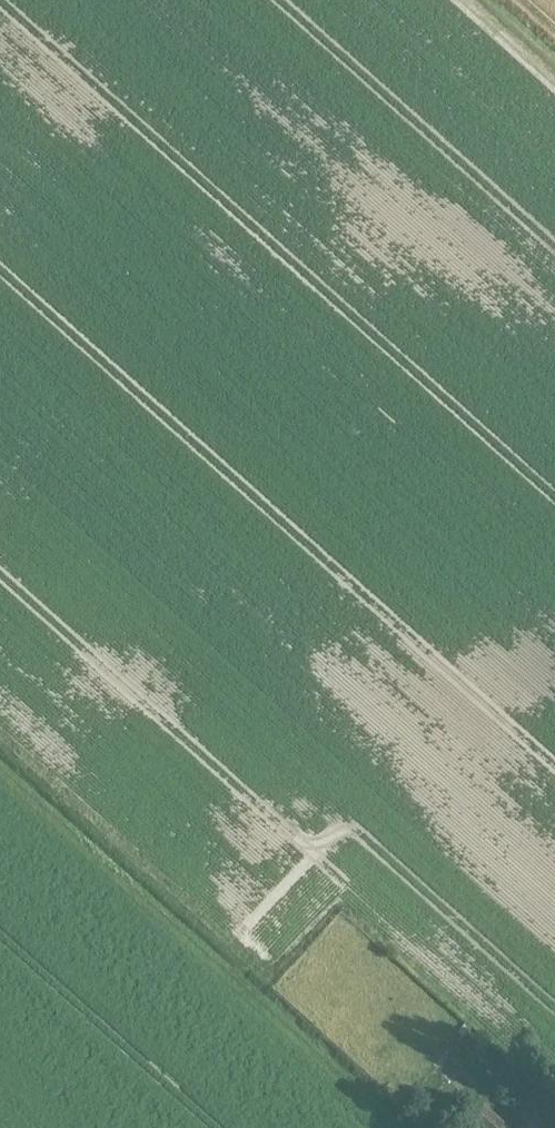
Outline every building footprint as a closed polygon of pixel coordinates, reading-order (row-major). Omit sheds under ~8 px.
[(487,1110),(475,1123),(481,1127),(508,1127),(487,1110)]
